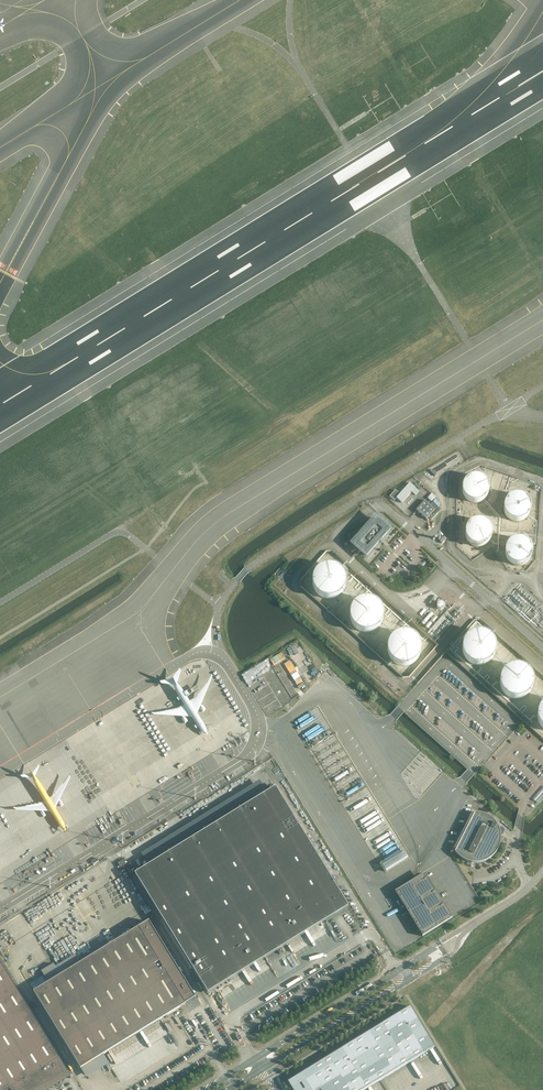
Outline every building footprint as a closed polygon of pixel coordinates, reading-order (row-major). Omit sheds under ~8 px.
[(488,491),(489,488),(488,486),(488,483),(486,481),(485,479),(483,477),(481,476),(478,475),(476,475),(473,475),(471,475),(468,477),(466,478),(464,480),(463,482),(462,484),(462,487),(462,490),(462,492),(463,494),(464,497),(466,498),(468,500),(471,501),(473,502),(476,502),(478,501),(481,501),(483,499),(485,498),(486,496),(488,493),(488,491)] [(419,491),(410,483),(400,494),(398,492),(395,490),(390,497),(393,500),(395,497),(397,498),(402,503),(412,492),(415,495),(419,491)] [(530,510),(530,507),(530,505),(529,502),(528,500),(527,498),(525,496),(523,495),(521,494),(518,494),(516,494),(513,494),(511,495),(509,497),(507,498),(505,500),(504,502),(504,505),(503,507),(504,510),(504,512),(505,514),(507,516),(509,518),(511,519),(513,520),(516,521),(518,521),(521,520),(523,519),(525,518),(527,516),(528,514),(529,512),(530,510)] [(425,500),(416,510),(426,519),(428,517),(431,520),(440,510),(432,503),(430,505),(425,500)] [(390,530),(377,518),(354,545),(367,556),(390,530)] [(492,535),(492,533),(492,530),(491,527),(490,525),(488,523),(486,521),(483,520),(481,519),(478,519),(475,519),(473,520),(470,521),(468,523),(467,525),(465,527),(465,530),(464,533),(465,535),(465,538),(467,540),(468,543),(470,544),(473,545),(475,546),(478,547),(481,546),(483,545),(486,544),(488,543),(490,540),(491,538),(492,535)] [(532,554),(532,551),(532,549),(531,546),(530,544),(528,542),(526,540),(524,539),(521,538),(518,538),(516,538),(513,539),(511,540),(509,542),(507,544),(506,546),(505,549),(505,551),(505,554),(506,557),(507,559),(509,561),(511,563),(513,564),(516,565),(518,565),(521,565),(524,564),(526,563),(528,561),(530,559),(531,557),(532,554)] [(325,598),(328,598),(331,598),(333,598),(336,597),(338,596),(340,594),(342,592),(344,590),(345,588),(346,585),(346,583),(346,580),(346,578),(345,575),(344,573),(342,571),(340,569),(338,567),(336,566),(334,565),(331,564),(328,564),(326,564),(323,565),(321,566),(319,568),(317,569),(315,571),(314,573),(313,576),(312,578),(312,581),(312,584),(312,586),(313,589),(315,591),(316,593),(318,595),(321,596),(323,597),(325,598)] [(363,631),(366,631),(369,631),(371,630),(374,629),(376,628),(378,626),(380,624),(381,622),(382,619),(383,617),(383,614),(382,611),(382,609),(381,606),(379,604),(378,602),(376,600),(373,599),(371,598),(368,597),(366,597),(363,597),(360,598),(358,599),(356,600),(354,602),(352,604),(351,606),(350,609),(349,611),(349,614),(349,617),(350,619),(351,622),(352,624),(354,626),(356,628),(358,629),(361,630),(363,631)] [(402,665),(404,665),(407,665),(409,664),(411,663),(414,662),(416,660),(417,659),(419,656),(420,654),(420,652),(421,649),(421,647),(420,644),(420,642),(419,639),(417,637),(415,636),(413,634),(411,633),(409,632),(406,631),(404,631),(401,631),(399,632),(396,633),(394,634),(392,636),(391,638),(389,640),(388,642),(387,644),(387,647),(387,649),(387,652),(388,654),(389,657),(391,659),(392,661),(394,662),(397,663),(399,664),(402,665)] [(495,651),(495,647),(495,644),(494,641),(492,638),(490,636),(488,634),(485,632),(482,631),(479,631),(476,631),(473,631),(470,633),(467,635),(465,637),(463,640),(462,643),(461,646),(461,649),(462,652),(463,655),(465,658),(467,660),(470,662),(473,663),(476,664),(479,664),(482,664),(485,663),(488,661),(490,659),(492,657),(494,654),(495,651)] [(532,685),(533,681),(532,678),(532,675),(530,673),(528,670),(526,668),(523,666),(520,665),(517,665),(514,665),(511,665),(508,666),(506,668),(503,670),(502,673),(500,675),(499,678),(499,681),(499,685),(500,688),(502,690),(503,693),(506,695),(508,697),(511,698),(514,698),(517,698),(520,698),(523,697),(526,695),(528,693),(530,690),(532,688),(532,685)] [(537,803),(542,796),(542,786),(532,799),(537,803)] [(134,874),(206,991),(212,988),(264,956),(287,942),(323,920),(347,905),(332,881),(275,788),(134,874)] [(473,813),(454,851),(460,857),(471,862),(484,861),(494,855),(500,845),(501,835),(499,828),(494,820),(487,815),(485,814),(477,813),(473,813)] [(408,859),(404,852),(382,865),(386,872),(408,859)] [(424,874),(396,892),(422,936),(451,917),(424,874)] [(49,983),(33,992),(80,1069),(185,1004),(185,1003),(195,997),(195,998),(196,998),(148,921),(148,922),(139,928),(138,927),(61,975),(55,965),(42,972),(49,983)] [(71,1078),(0,963),(0,1089),(51,1089),(71,1078)] [(287,1081),(293,1089),(365,1089),(380,1081),(434,1047),(409,1006),(369,1031),(309,1067),(287,1081)]
